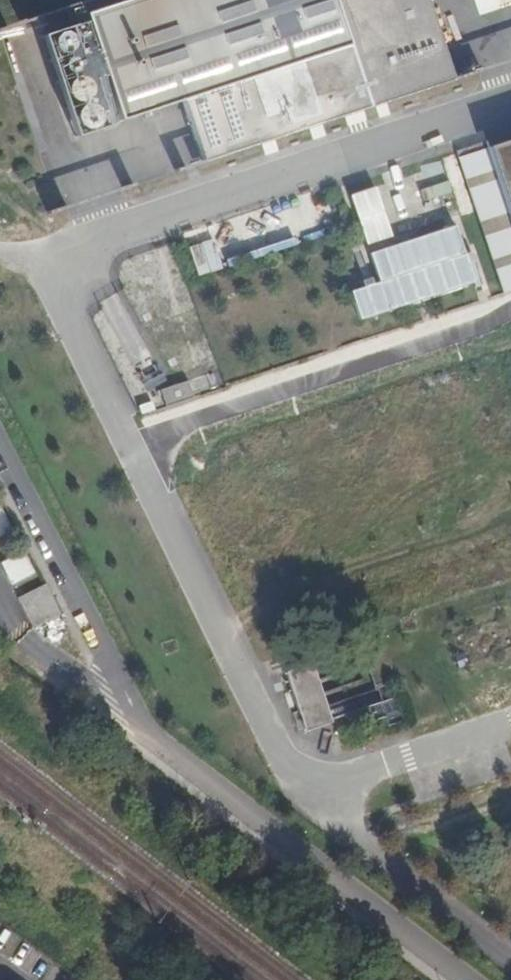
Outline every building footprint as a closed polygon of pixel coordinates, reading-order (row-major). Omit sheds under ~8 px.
[(123,2),(123,0),(91,0),(78,4),(78,5),(84,24),(117,123),(181,102),(201,164),(451,82),(473,74),(473,73),(451,80),(425,0),(128,0),(123,2)] [(84,24),(41,39),(74,138),(117,124),(117,123),(84,24)] [(510,225),(510,141),(486,149),(510,225)] [(415,178),(422,201),(450,193),(443,170),(415,178)] [(364,248),(391,239),(373,188),(346,198),(364,248)] [(356,321),(475,288),(458,227),(366,252),(375,285),(348,292),(356,321)] [(212,240),(187,247),(196,277),(222,270),(212,240)] [(158,390),(164,407),(192,398),(186,381),(158,390)] [(10,530),(0,502),(0,534),(10,530)] [(0,559),(0,560),(9,583),(34,574),(25,550),(0,559)] [(16,597),(33,629),(61,614),(45,582),(16,597)] [(331,717),(313,661),(288,671),(307,727),(331,717)] [(398,696),(372,704),(375,718),(390,713),(391,721),(403,717),(398,696)]
